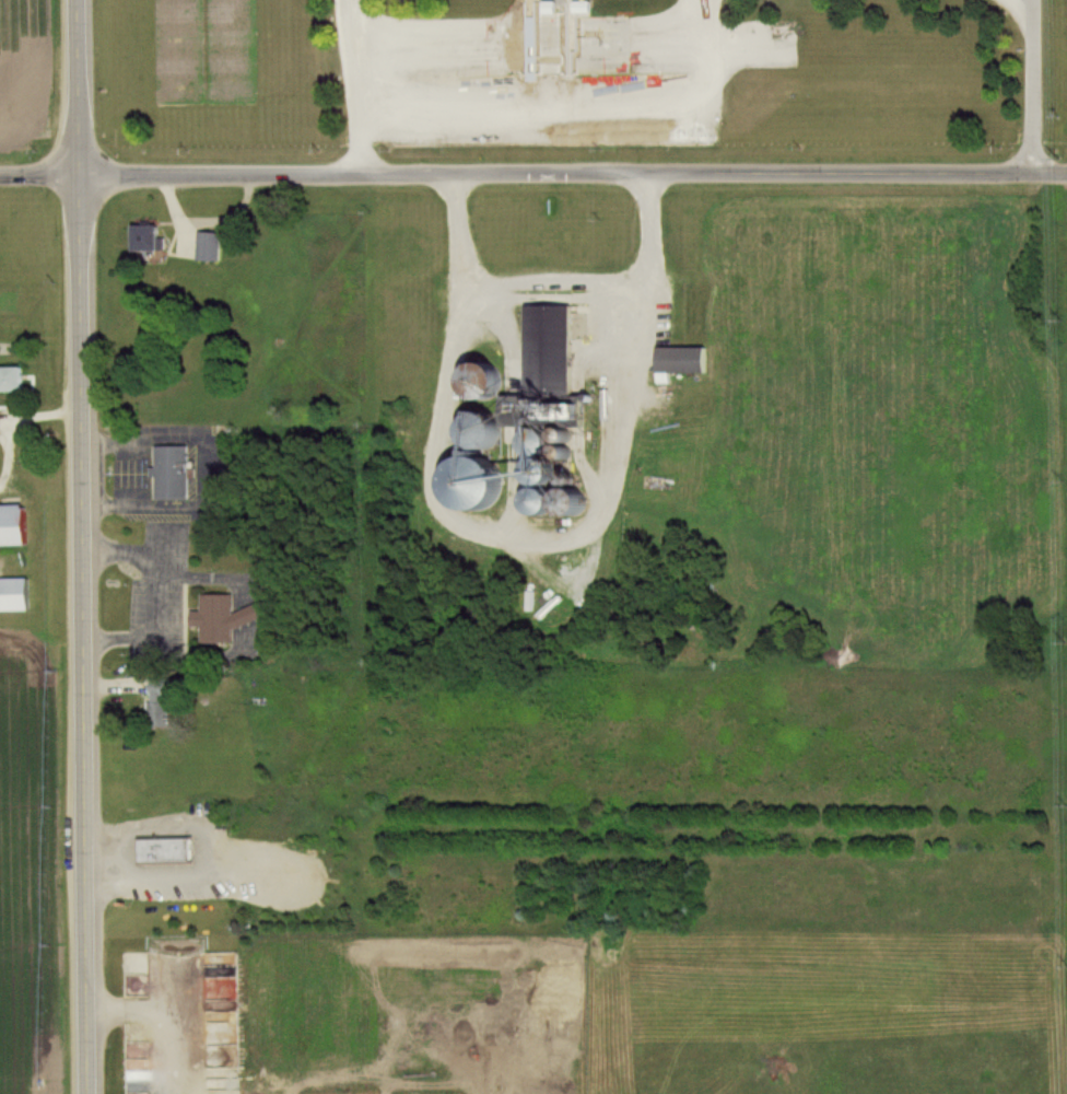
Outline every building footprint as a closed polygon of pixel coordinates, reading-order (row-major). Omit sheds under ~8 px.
[(552,15),(552,5),(538,5),(538,15),(552,15)] [(143,227),(143,251),(167,251),(167,227),(143,227)] [(200,261),(223,261),(223,233),(200,233),(200,261)] [(529,306),(529,387),(552,387),(552,396),(579,396),(580,306),(529,306)] [(662,349),(662,373),(712,373),(712,349),(662,349)] [(0,367),(0,391),(32,391),(32,367),(0,367)] [(154,447),(153,500),(195,500),(195,448),(154,447)] [(35,508),(0,508),(0,547),(35,547),(35,508)] [(0,580),(0,613),(36,613),(36,580),(0,580)] [(238,643),(238,630),(266,621),(266,606),(263,606),(239,613),(237,606),(237,596),(206,596),(206,611),(196,614),(196,628),(206,628),(206,643),(238,643)] [(150,683),(149,725),(169,725),(170,683),(150,683)] [(197,866),(197,841),(143,841),(143,867),(197,866)]
